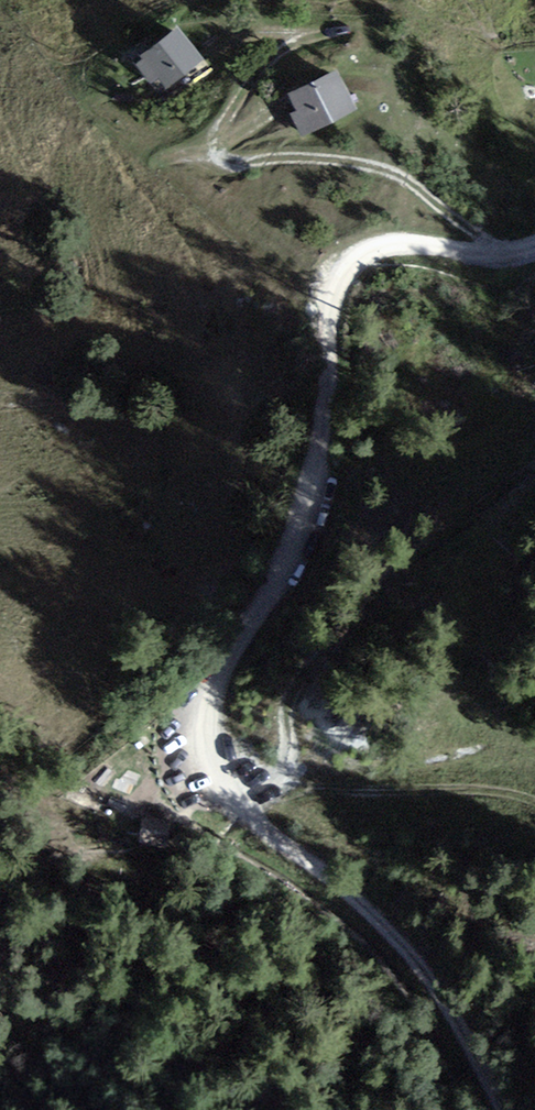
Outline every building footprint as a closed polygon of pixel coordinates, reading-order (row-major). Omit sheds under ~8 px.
[(202,59),(170,26),(137,58),(139,60),(133,66),(163,97),(202,59)] [(353,109),(328,68),(282,96),(291,110),(285,114),(301,140),(353,109)] [(162,822),(142,819),(140,832),(160,835),(162,822)]
